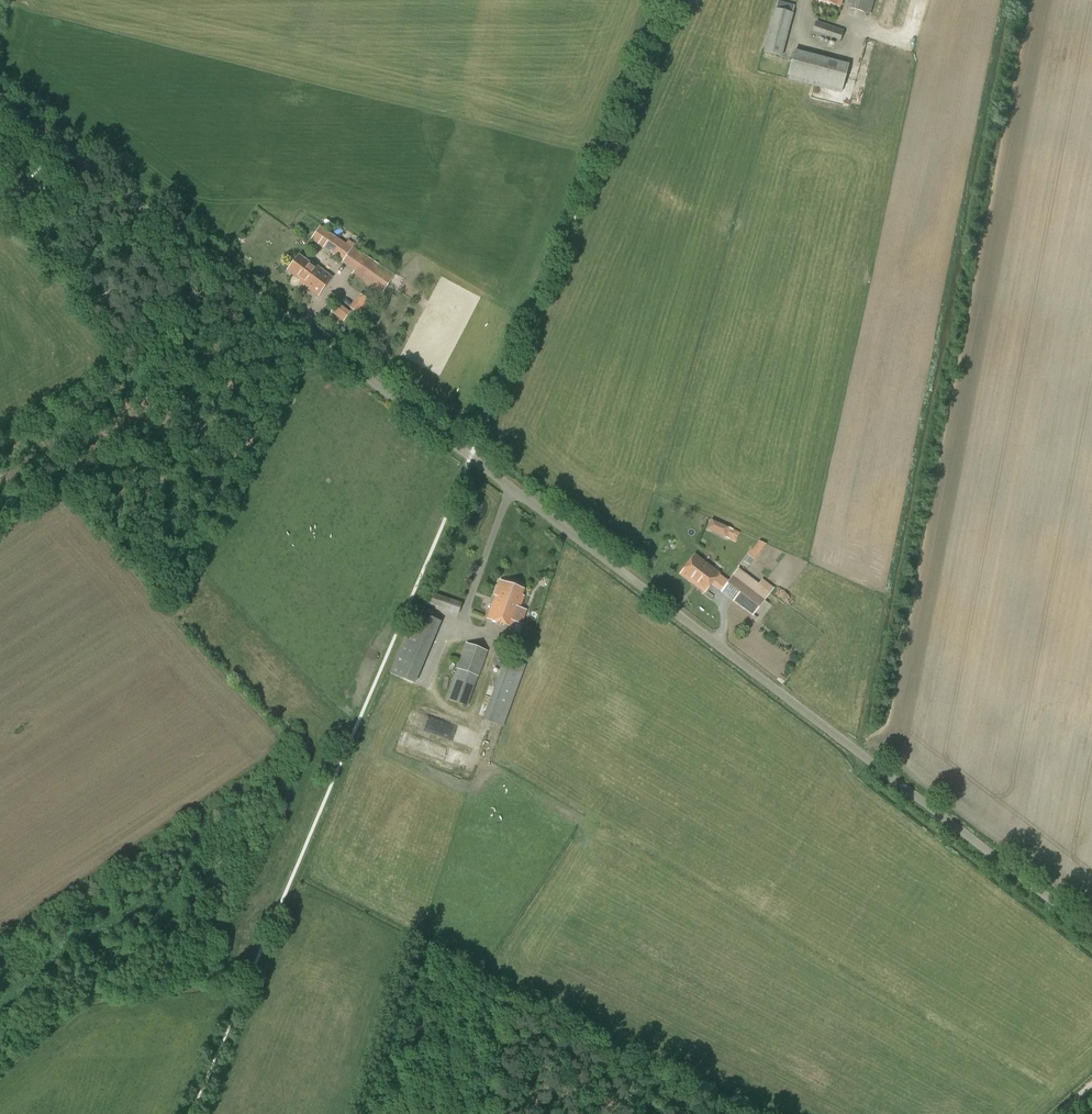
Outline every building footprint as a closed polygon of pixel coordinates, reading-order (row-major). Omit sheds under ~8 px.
[(874,0),(845,0),(844,7),(870,14),(874,0)] [(782,57),(793,13),(775,8),(763,52),(782,57)] [(839,44),(844,30),(816,21),(811,34),(839,44)] [(916,51),(927,55),(930,47),(918,43),(916,51)] [(841,90),(848,64),(794,50),(787,75),(841,90)] [(382,293),(393,276),(365,257),(303,213),(293,227),(356,270),(353,273),(382,293)] [(312,265),(299,256),(288,271),(300,280),(298,282),(318,296),(332,277),(313,264),(312,265)] [(362,317),(373,304),(360,294),(350,308),(362,317)] [(354,329),(361,320),(338,303),(331,312),(354,329)] [(708,520),(704,531),(724,537),(728,526),(708,520)] [(754,560),(766,544),(759,541),(748,555),(754,560)] [(711,584),(719,573),(695,555),(680,573),(705,592),(711,584)] [(758,584),(738,568),(729,581),(720,591),(753,616),(770,593),(774,588),(762,579),(758,584)] [(720,591),(729,581),(719,573),(711,584),(720,591)] [(522,624),(527,610),(520,607),(524,596),(522,595),(524,589),(500,581),(495,595),(496,596),(488,618),(513,627),(515,622),(522,624)] [(458,614),(462,603),(429,591),(425,603),(458,614)] [(441,621),(425,614),(416,611),(389,673),(415,683),(415,682),(441,621)] [(467,706),(488,651),(466,643),(446,698),(467,706)] [(503,727),(525,665),(496,654),(492,664),(501,668),(483,720),(503,727)]
